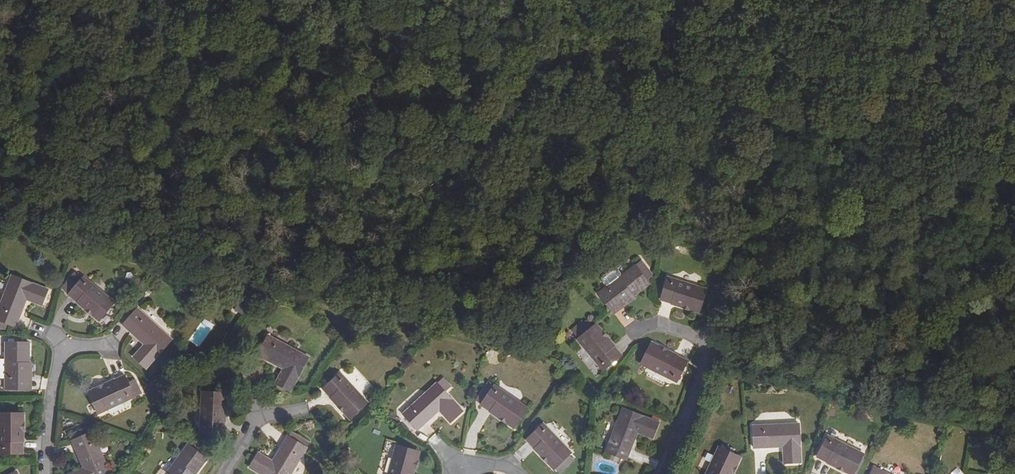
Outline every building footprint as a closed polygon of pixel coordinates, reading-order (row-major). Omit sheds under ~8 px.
[(634,266),(635,267),(640,263),(647,272),(642,276),(645,280),(652,274),(641,260),(634,266)] [(597,294),(609,308),(632,290),(634,294),(648,283),(642,276),(647,272),(640,263),(635,267),(634,266),(621,276),(617,271),(614,270),(603,279),(602,282),(606,287),(597,294)] [(32,302),(41,305),(47,289),(12,275),(0,305),(0,321),(15,327),(26,300),(28,294),(34,297),(32,302)] [(71,291),(69,294),(68,295),(99,320),(114,302),(83,277),(80,279),(76,276),(67,288),(71,291)] [(705,289),(667,277),(660,301),(698,313),(705,289)] [(611,311),(634,294),(632,290),(609,308),(611,311)] [(243,315),(249,305),(239,299),(233,309),(243,315)] [(172,339),(138,308),(123,325),(144,344),(133,357),(146,368),(172,339)] [(602,370),(621,355),(596,324),(577,339),(602,370)] [(286,376),(280,374),(275,384),(290,391),(308,357),(268,336),(257,355),(283,369),(288,372),(286,376)] [(25,389),(25,360),(29,360),(29,342),(5,342),(5,360),(0,360),(0,377),(5,377),(5,389),(25,389)] [(651,342),(641,364),(676,382),(686,360),(651,342)] [(367,403),(340,373),(322,390),(349,419),(367,403)] [(134,397),(134,396),(132,392),(139,389),(134,379),(127,382),(124,375),(88,392),(100,414),(134,397)] [(437,382),(446,389),(451,384),(442,377),(437,382)] [(446,411),(442,415),(450,423),(462,412),(436,383),(403,414),(418,430),(439,411),(443,407),(446,411)] [(483,400),(480,405),(513,428),(527,408),(494,385),(492,386),(487,383),(478,397),(483,400)] [(225,393),(201,392),(199,432),(224,433),(225,393)] [(483,400),(478,397),(474,402),(480,405),(483,400)] [(605,451),(626,459),(636,432),(652,438),(658,423),(622,409),(605,451)] [(24,454),(24,413),(0,413),(0,453),(24,454)] [(571,453),(543,424),(526,441),(554,469),(571,453)] [(798,424),(752,426),(753,448),(783,447),(783,463),(800,462),(798,424)] [(73,442),(83,467),(69,473),(110,473),(90,427),(75,433),(77,439),(73,442)] [(295,435),(293,440),(288,437),(287,437),(273,462),(258,453),(249,468),(260,473),(290,473),(306,447),(302,445),(305,441),(295,435)] [(827,436),(816,458),(848,473),(853,473),(863,454),(827,436)] [(196,472),(206,458),(188,445),(166,473),(190,473),(193,470),(196,472)] [(419,452),(396,445),(388,473),(413,473),(419,452)] [(740,458),(718,448),(706,473),(732,473),(740,458)]
